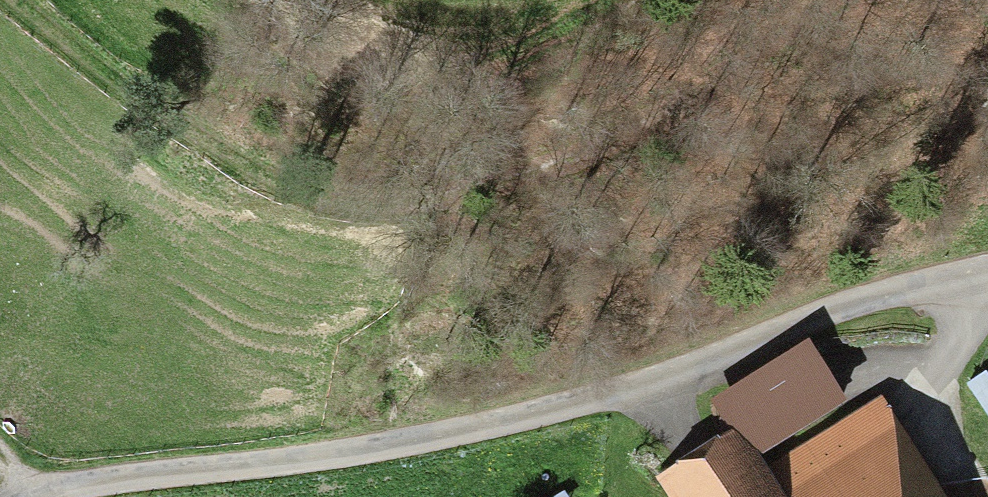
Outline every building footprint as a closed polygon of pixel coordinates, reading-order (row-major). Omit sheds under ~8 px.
[(732,403),(733,447),(669,485),(676,496),(937,496),(882,405),(755,481),(745,464),(838,408),(807,358),(732,403)]
